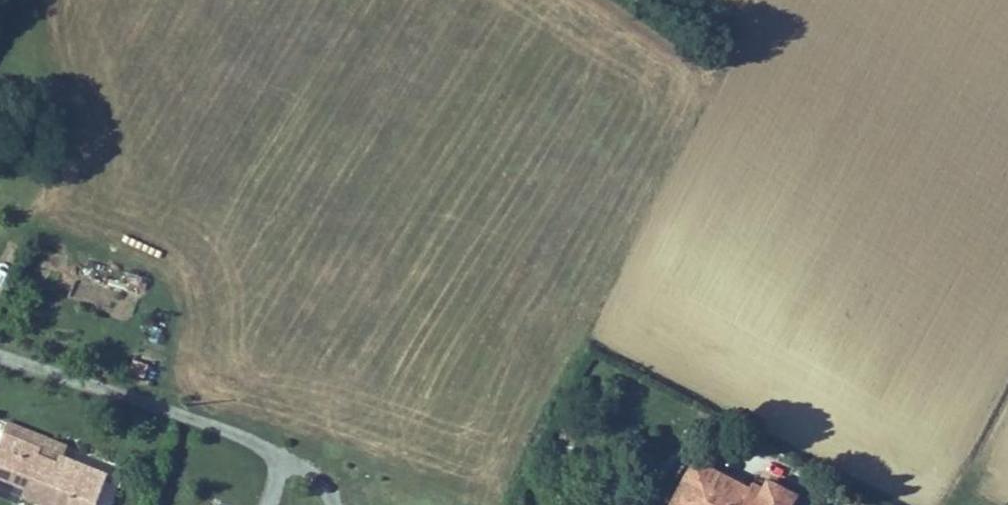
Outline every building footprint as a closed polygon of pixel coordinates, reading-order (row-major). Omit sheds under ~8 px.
[(131,360),(127,374),(144,378),(147,364),(131,360)] [(15,503),(18,496),(38,504),(41,498),(59,504),(92,504),(104,473),(58,455),(55,462),(52,471),(38,466),(42,457),(36,454),(39,447),(1,432),(0,434),(0,497),(15,503)] [(42,457),(38,466),(52,471),(55,462),(42,457)] [(699,466),(689,462),(676,491),(685,495),(699,466)] [(791,496),(765,483),(762,490),(753,485),(749,493),(699,466),(685,495),(676,491),(669,504),(787,504),(791,496)]
